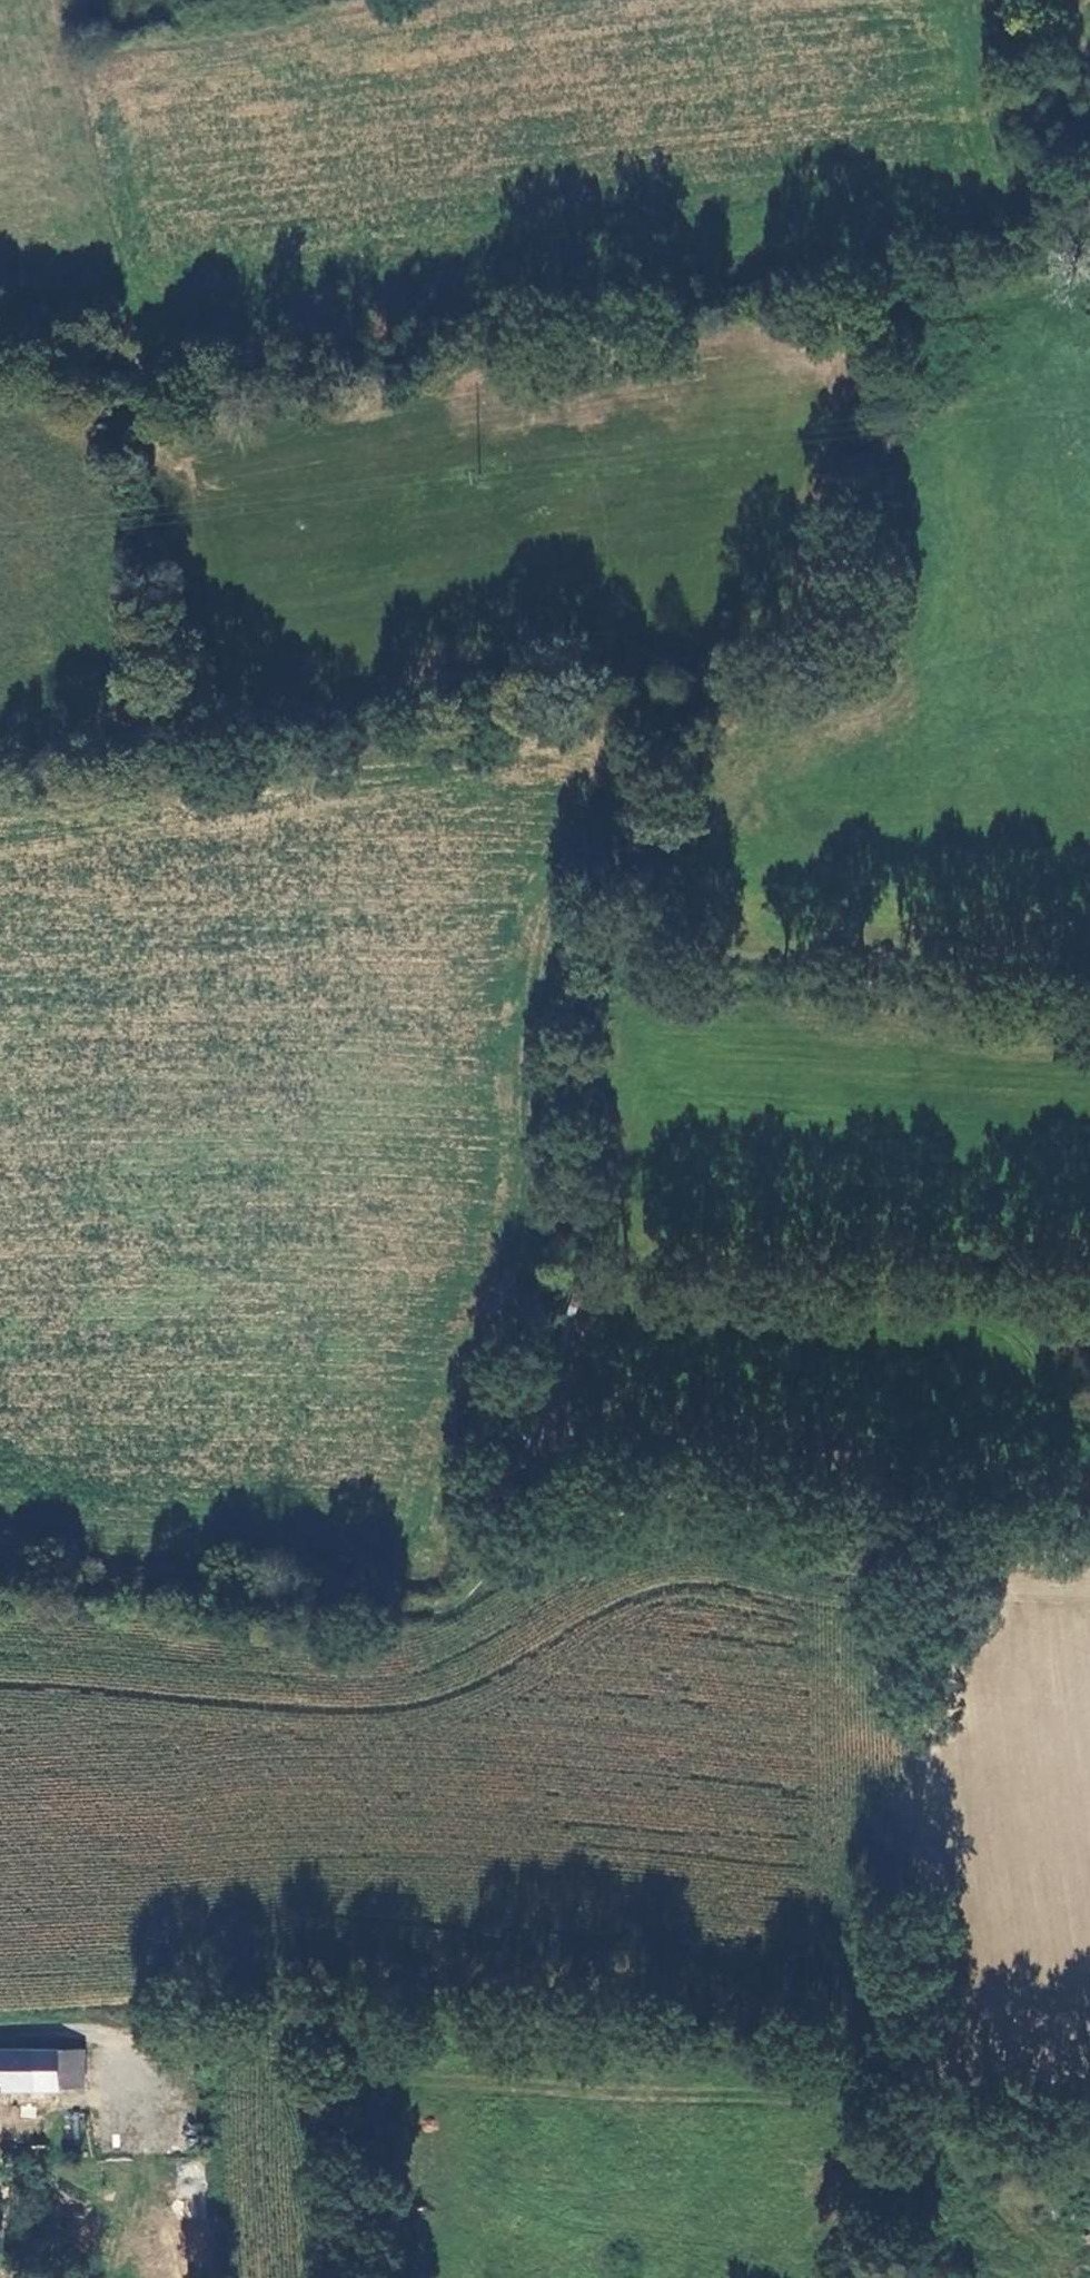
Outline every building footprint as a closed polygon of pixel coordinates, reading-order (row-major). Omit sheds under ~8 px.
[(87,2047),(0,2048),(0,2086),(88,2086),(87,2047)] [(32,2144),(33,2160),(50,2161),(49,2144),(32,2144)]
